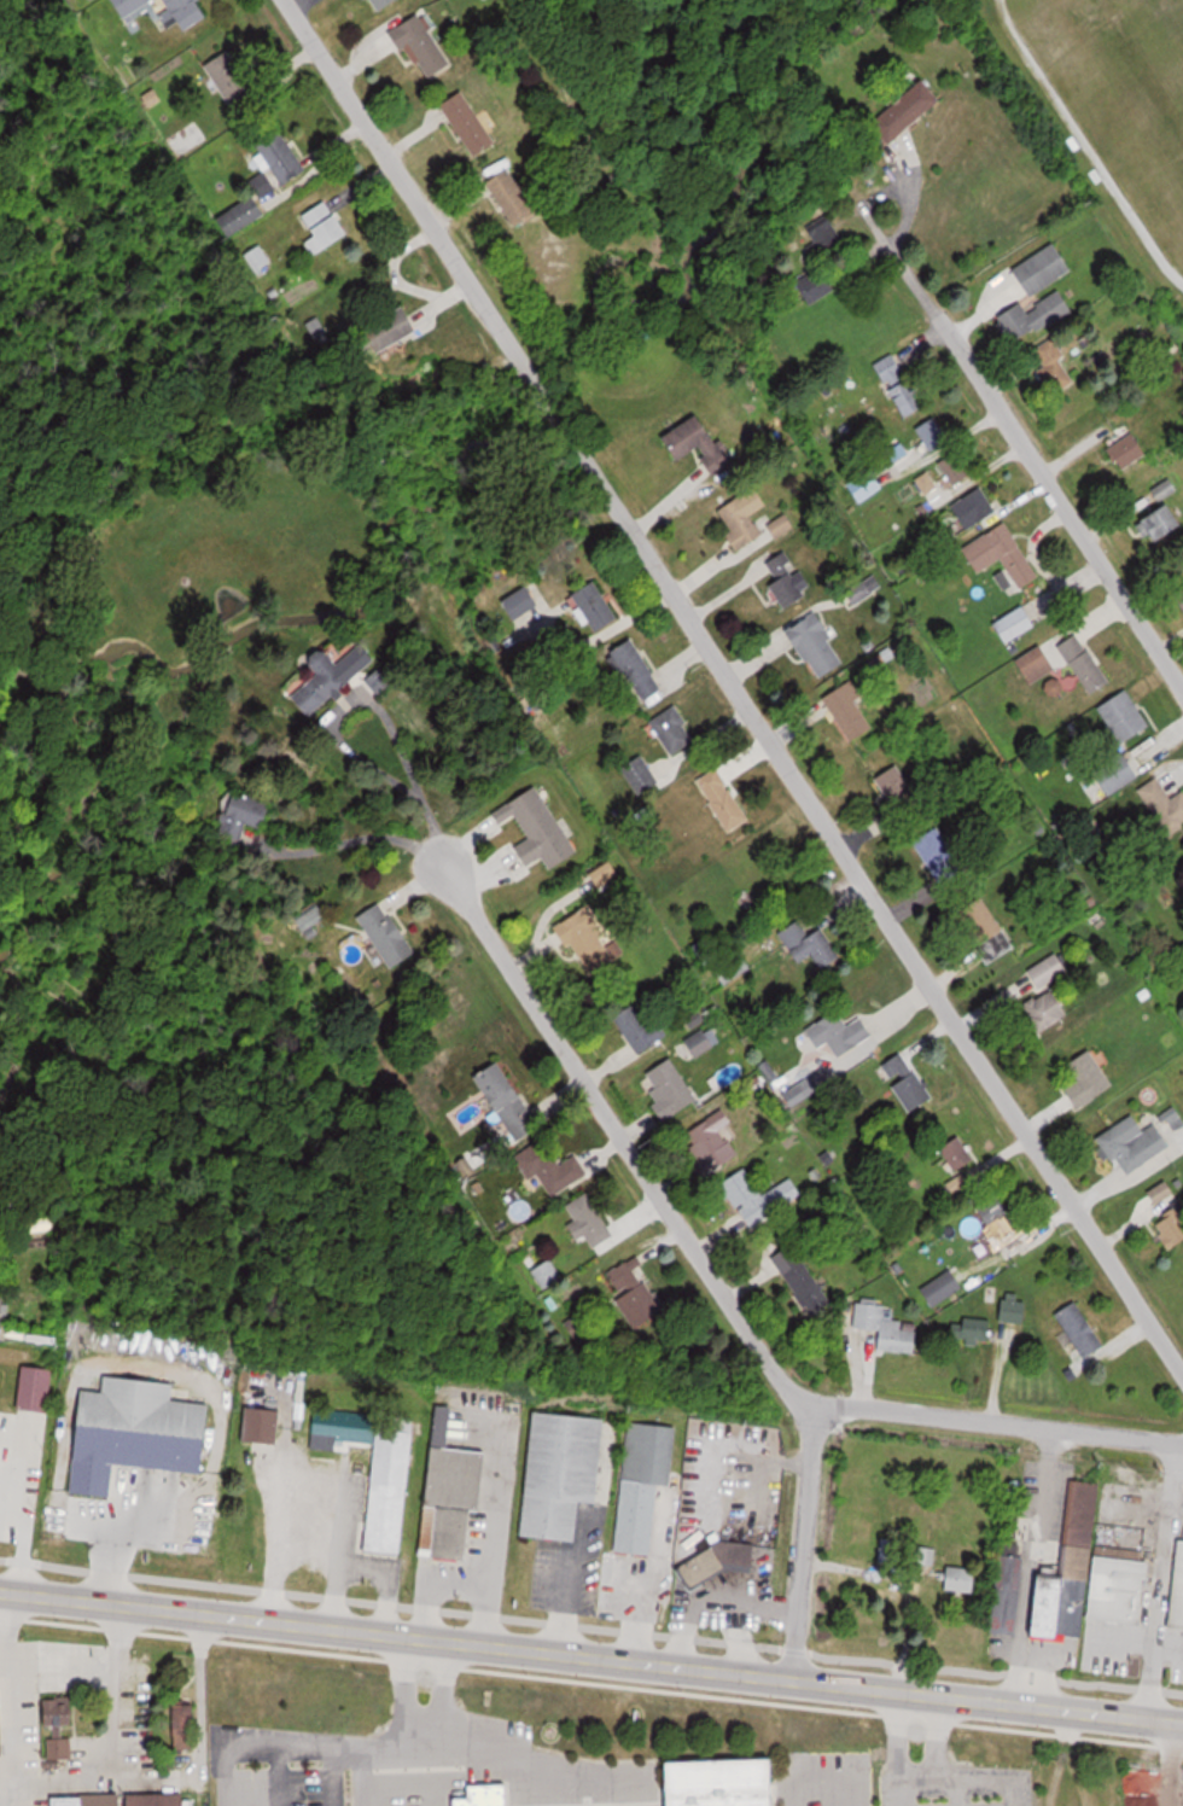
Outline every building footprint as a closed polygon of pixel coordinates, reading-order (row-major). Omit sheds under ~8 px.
[(201,0),(166,0),(185,31),(210,15),(201,0)] [(374,14),(396,0),(366,0),(374,14)] [(421,12),(394,29),(426,80),(453,63),(421,12)] [(233,110),(261,95),(236,47),(208,62),(233,110)] [(891,143),(942,99),(925,79),(873,123),(891,143)] [(498,143),(466,89),(444,103),(476,157),(498,143)] [(209,140),(198,120),(165,137),(176,158),(209,140)] [(255,141),(287,184),(308,169),(276,126),(255,141)] [(520,228),(543,213),(514,166),(491,181),(520,228)] [(231,210),(239,227),(264,215),(256,198),(231,210)] [(304,242),(313,257),(351,234),(330,199),(304,214),(316,235),(304,242)] [(807,227),(818,251),(842,239),(830,216),(807,227)] [(1015,268),(1032,296),(1074,269),(1056,241),(1015,268)] [(256,270),(270,262),(262,246),(248,254),(256,270)] [(822,267),(796,283),(810,306),(836,290),(822,267)] [(1026,310),(1023,302),(999,314),(1014,343),(1073,312),(1062,291),(1026,310)] [(381,355),(422,330),(407,305),(366,330),(381,355)] [(1078,380),(1051,339),(1027,354),(1054,395),(1078,380)] [(876,362),(900,419),(922,409),(897,353),(876,362)] [(678,460),(700,447),(716,474),(736,462),(722,441),(719,443),(701,414),(664,436),(678,460)] [(917,428),(930,453),(950,442),(937,417),(917,428)] [(1123,469),(1148,454),(1134,431),(1109,447),(1123,469)] [(939,462),(955,485),(973,473),(957,449),(939,462)] [(1155,488),(1160,498),(1177,489),(1172,478),(1155,488)] [(721,508),(734,531),(729,534),(738,549),(764,533),(752,514),(771,504),(760,485),(721,508)] [(997,509),(981,486),(954,504),(970,527),(997,509)] [(1172,502),(1140,522),(1154,545),(1182,527),(1182,520),(1172,502)] [(964,545),(978,572),(1003,558),(1019,588),(1038,578),(1008,521),(964,545)] [(779,579),(769,585),(783,607),(812,589),(786,549),(767,561),(779,579)] [(595,632),(620,617),(598,580),(573,595),(595,632)] [(540,605),(530,585),(503,599),(513,619),(540,605)] [(1037,624),(1025,604),(993,624),(1005,644),(1037,624)] [(789,629),(818,679),(846,662),(817,613),(789,629)] [(1110,684),(1082,632),(1062,642),(1090,694),(1110,684)] [(640,706),(664,695),(638,638),(613,649),(640,706)] [(323,672),(293,696),(309,716),(359,676),(333,643),(312,660),(323,672)] [(1057,666),(1040,644),(1017,661),(1034,683),(1057,666)] [(825,698),(853,741),(877,725),(849,682),(825,698)] [(1124,744),(1152,724),(1127,689),(1099,708),(1124,744)] [(671,756),(697,740),(676,706),(650,721),(671,756)] [(1140,777),(1126,752),(1095,770),(1110,795),(1140,777)] [(876,779),(903,820),(926,806),(899,764),(876,779)] [(751,819),(719,768),(698,780),(730,832),(751,819)] [(1171,798),(1159,777),(1139,788),(1166,835),(1182,825),(1182,792),(1171,798)] [(496,812),(502,823),(517,814),(531,838),(517,846),(529,866),(543,857),(549,868),(577,853),(540,787),(496,812)] [(232,791),(217,847),(239,853),(247,824),(265,828),(273,802),(232,791)] [(391,968),(416,953),(386,901),(360,916),(391,968)] [(560,922),(587,976),(621,959),(595,905),(560,922)] [(781,932),(799,963),(814,954),(823,969),(841,958),(824,928),(810,936),(801,920),(781,932)] [(754,968),(742,949),(716,966),(727,984),(754,968)] [(1041,987),(1069,970),(1058,952),(1030,969),(1041,987)] [(1025,1003),(1040,1031),(1070,1015),(1056,987),(1025,1003)] [(655,1010),(659,1008),(650,994),(615,1015),(639,1053),(670,1034),(655,1010)] [(848,1025),(839,1010),(808,1028),(820,1047),(830,1041),(839,1056),(873,1036),(862,1017),(848,1025)] [(1115,1086),(1091,1046),(1067,1059),(1080,1080),(1068,1087),(1080,1107),(1115,1086)] [(640,1079),(667,1119),(698,1098),(671,1058),(640,1079)] [(515,1141),(541,1126),(503,1060),(477,1075),(515,1141)] [(792,1105),(831,1081),(823,1068),(784,1092),(792,1105)] [(908,1113),(934,1098),(919,1070),(892,1085),(908,1113)] [(733,1119),(720,1106),(686,1139),(716,1171),(738,1150),(720,1131),(733,1119)] [(1100,1135),(1125,1175),(1171,1146),(1156,1121),(1132,1136),(1122,1122),(1100,1135)] [(956,1172),(975,1162),(957,1129),(938,1140),(956,1172)] [(589,1176),(579,1155),(561,1164),(548,1138),(518,1154),(530,1177),(540,1172),(552,1195),(589,1176)] [(763,1194),(747,1167),(722,1182),(750,1227),(803,1195),(792,1177),(763,1194)] [(568,1204),(578,1222),(570,1226),(578,1239),(585,1235),(595,1253),(617,1240),(590,1192),(568,1204)] [(1006,1260),(1034,1240),(1002,1193),(979,1208),(997,1234),(991,1238),(1006,1260)] [(1182,1242),(1182,1205),(1175,1204),(1174,1211),(1166,1210),(1162,1239),(1182,1242)] [(773,1255),(810,1315),(830,1302),(793,1243),(773,1255)] [(617,1299),(635,1330),(667,1312),(635,1257),(607,1273),(621,1296),(617,1299)] [(533,1271),(544,1289),(563,1277),(552,1259),(533,1271)] [(921,1288),(933,1308),(964,1289),(952,1269),(921,1288)] [(1026,1325),(1030,1302),(1005,1298),(1001,1321),(1026,1325)] [(1084,1359),(1107,1346),(1080,1301),(1057,1315),(1084,1359)] [(918,1321),(886,1320),(886,1303),(856,1302),(855,1329),(882,1330),(882,1353),(917,1354),(918,1321)] [(969,1340),(969,1342),(991,1344),(993,1322),(954,1318),(952,1338),(969,1340)] [(116,1464),(207,1474),(215,1404),(174,1399),(176,1383),(107,1375),(106,1392),(85,1390),(74,1493),(112,1497),(116,1464)] [(441,1506),(483,1510),(488,1451),(451,1448),(454,1406),(435,1404),(423,1555),(437,1557),(441,1506)] [(283,1410),(248,1406),(244,1441),(279,1445),(283,1410)] [(314,1442),(374,1446),(366,1553),(403,1556),(414,1416),(316,1409),(314,1442)] [(607,1418),(535,1412),(524,1536),(578,1541),(581,1501),(600,1503),(607,1418)] [(616,1552),(652,1555),(659,1484),(673,1485),(678,1427),(629,1422),(616,1552)] [(1145,1624),(1151,1553),(1094,1548),(1100,1483),(1071,1480),(1063,1577),(1036,1574),(1031,1636),(1086,1640),(1088,1619),(1145,1624)] [(684,1570),(695,1588),(745,1559),(735,1541),(684,1570)] [(1180,1541),(1172,1629),(1182,1630),(1182,1541),(1180,1541)] [(978,1592),(978,1568),(948,1568),(948,1592),(978,1592)] [(76,1695),(48,1696),(49,1737),(48,1737),(49,1757),(73,1756),(73,1735),(64,1735),(63,1724),(77,1724),(76,1695)] [(777,1755),(672,1759),(674,1805),(779,1805),(777,1755)] [(474,1783),(474,1796),(459,1796),(459,1805),(513,1805),(513,1782),(474,1783)] [(131,1805),(187,1805),(187,1792),(131,1792),(131,1805)] [(123,1793),(52,1794),(52,1805),(123,1805),(123,1793)]
